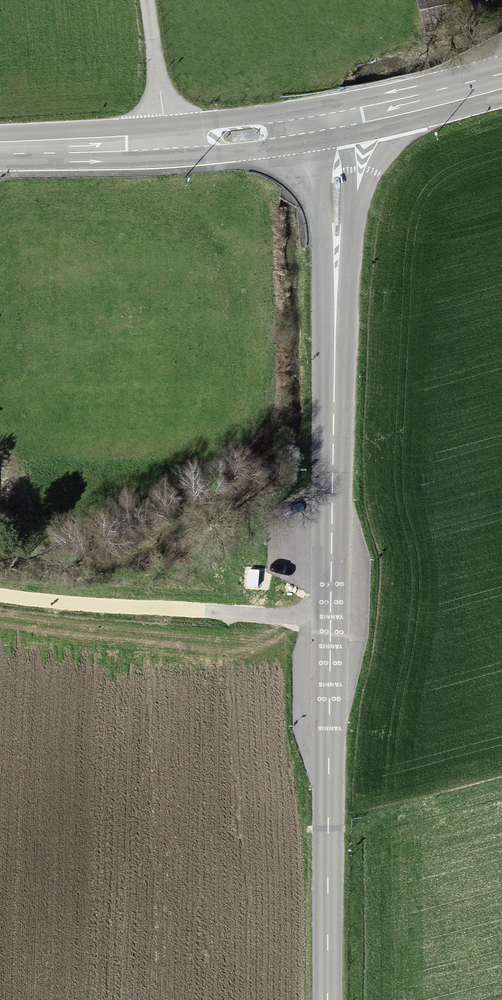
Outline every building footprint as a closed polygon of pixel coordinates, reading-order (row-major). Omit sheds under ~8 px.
[(466,0),(422,0),(429,30),(471,20),(466,0)]
